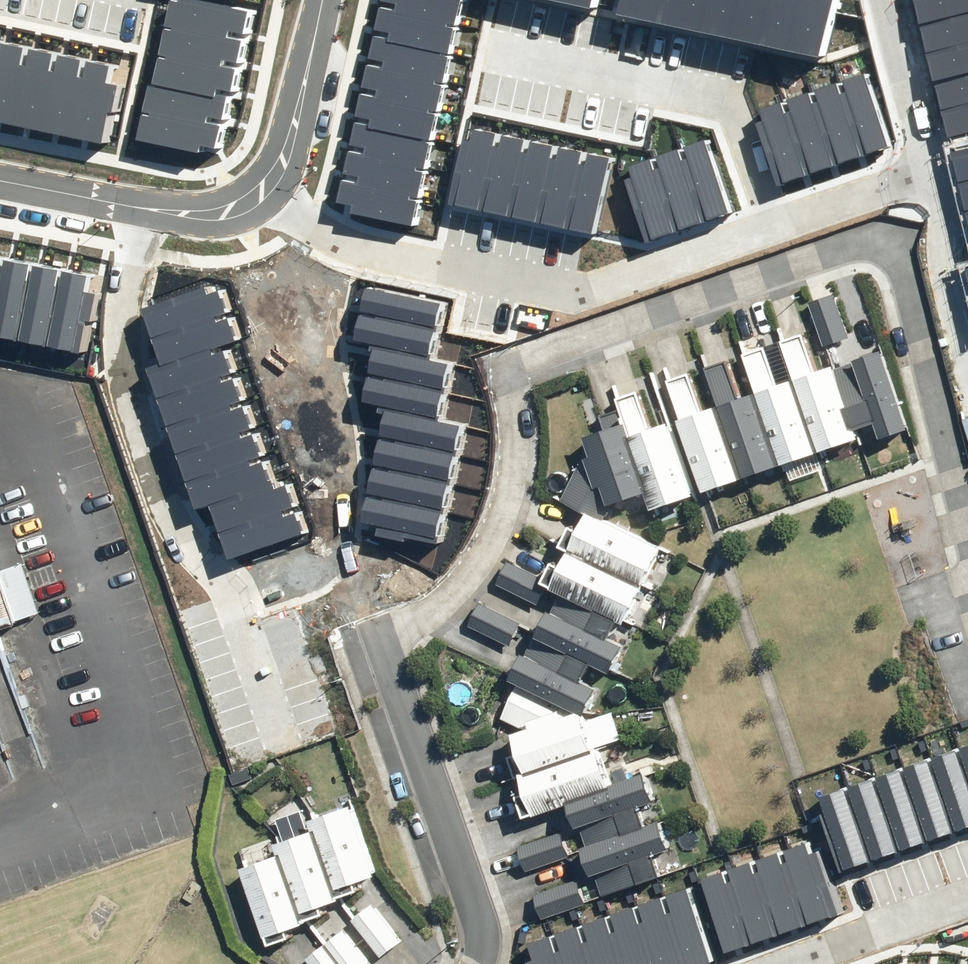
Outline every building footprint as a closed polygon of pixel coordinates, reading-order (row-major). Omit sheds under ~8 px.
[(176,25),(248,42),(255,10),(211,0),(189,0),(189,1),(186,0),(182,0),(176,25)] [(387,6),(462,21),(467,0),(388,0),(387,6)] [(657,20),(661,0),(631,0),(628,14),(657,20)] [(685,26),(691,0),(661,0),(657,20),(685,26)] [(714,32),(721,0),(691,0),(685,26),(714,32)] [(743,38),(751,0),(721,0),(714,32),(743,38)] [(771,44),(781,0),(751,0),(743,38),(771,44)] [(800,50),(811,0),(781,0),(771,44),(800,50)] [(829,56),(841,0),(811,0),(800,50),(829,56)] [(928,23),(967,13),(967,0),(921,0),(928,23)] [(387,6),(380,35),(456,50),(462,21),(387,6)] [(928,23),(935,52),(967,43),(967,13),(928,23)] [(176,25),(169,54),(241,71),(248,42),(176,25)] [(380,35),(374,64),(450,79),(456,50),(380,35)] [(11,41),(0,39),(0,94),(11,41)] [(24,125),(40,47),(11,41),(0,94),(0,120),(24,125)] [(935,52),(943,80),(967,73),(967,43),(935,52)] [(24,125),(52,131),(69,53),(40,47),(24,125)] [(52,131),(81,137),(97,59),(69,53),(52,131)] [(169,54),(163,83),(234,100),(241,71),(169,54)] [(81,137),(110,142),(126,64),(97,59),(81,137)] [(374,64),(368,93),(444,108),(450,79),(374,64)] [(943,80),(950,109),(967,104),(967,73),(943,80)] [(868,157),(895,147),(869,74),(842,84),(868,157)] [(152,109),(228,127),(234,100),(163,83),(158,82),(152,109)] [(841,167),(868,157),(842,84),(815,94),(841,167)] [(368,93),(362,121),(438,137),(444,108),(368,93)] [(813,176),(841,167),(815,94),(787,103),(813,176)] [(786,186),(813,176),(787,103),(765,111),(769,122),(763,124),(786,186)] [(950,109),(958,137),(967,134),(967,104),(950,109)] [(152,109),(145,138),(207,152),(209,145),(223,148),(228,127),(152,109)] [(362,121),(356,150),(432,166),(438,137),(362,121)] [(455,203),(484,210),(501,133),(479,128),(476,141),(469,139),(455,203)] [(484,210),(513,216),(529,139),(501,133),(484,210)] [(513,216),(541,222),(558,145),(529,139),(513,216)] [(709,222),(737,212),(711,140),(683,150),(709,222)] [(541,222),(570,228),(587,152),(558,145),(541,222)] [(356,150),(350,179),(426,195),(432,166),(356,150)] [(681,232),(709,222),(683,150),(655,160),(681,232)] [(570,228),(598,235),(615,158),(587,152),(570,228)] [(653,242),(681,232),(655,160),(633,168),(636,177),(631,179),(653,242)] [(350,179),(345,201),(361,205),(359,211),(419,224),(426,195),(350,179)] [(2,336),(17,259),(0,256),(0,335),(2,336)] [(2,336),(31,341),(46,265),(17,259),(2,336)] [(31,341),(60,347),(75,270),(46,265),(31,341)] [(60,347),(88,352),(103,276),(75,270),(60,347)] [(150,309),(161,339),(235,312),(224,282),(150,309)] [(370,287),(365,314),(442,331),(448,305),(370,287)] [(830,295),(809,304),(826,351),(848,343),(830,295)] [(161,339),(171,367),(231,346),(245,340),(235,312),(161,339)] [(360,336),(377,340),(437,353),(442,331),(365,314),(360,336)] [(819,458),(858,445),(854,435),(832,367),(821,371),(808,333),(780,343),(794,384),(819,458)] [(377,340),(371,367),(454,386),(460,358),(437,353),(377,340)] [(171,367),(154,373),(164,401),(241,373),(231,346),(171,367)] [(847,413),(854,435),(873,429),(878,446),(911,435),(882,350),(832,367),(847,413)] [(780,471),(819,458),(794,384),(778,389),(766,354),(743,362),(755,396),(780,471)] [(744,483),(780,471),(755,396),(741,400),(729,365),(706,372),(719,409),(744,483)] [(362,406),(388,411),(445,424),(454,386),(371,367),(362,406)] [(241,373),(164,401),(174,428),(251,400),(241,373)] [(702,497),(744,483),(719,409),(700,416),(687,379),(665,386),(678,426),(702,497)] [(617,414),(646,500),(651,514),(702,497),(678,426),(650,435),(637,395),(619,402),(622,412),(617,414)] [(251,400),(174,428),(184,455),(261,427),(251,400)] [(388,411),(382,439),(463,457),(469,429),(445,424),(388,411)] [(646,500),(617,414),(602,419),(606,433),(579,442),(603,514),(646,500)] [(261,427),(184,455),(194,482),(271,454),(261,427)] [(382,439),(376,466),(457,484),(463,457),(382,439)] [(271,454),(194,482),(204,509),(218,504),(281,481),(271,454)] [(376,466),(370,494),(451,512),(457,484),(376,466)] [(281,481),(218,504),(229,532),(302,505),(292,477),(281,481)] [(370,494),(363,521),(385,526),(384,533),(443,546),(451,512),(370,494)] [(302,505),(229,532),(239,559),(312,532),(302,505)] [(565,555),(647,591),(665,547),(587,515),(581,530),(567,525),(558,548),(557,551),(565,555)] [(24,620),(0,552),(0,628),(24,620)] [(647,591),(565,555),(559,570),(550,566),(541,587),(622,623),(633,627),(633,625),(647,591)] [(531,640),(599,668),(615,675),(627,647),(614,642),(622,623),(541,587),(505,569),(495,593),(546,615),(542,625),(480,600),(468,629),(512,647),(519,631),(533,637),(531,640)] [(517,687),(593,719),(595,719),(606,693),(592,687),(599,668),(531,640),(513,686),(517,687)] [(517,687),(502,724),(518,781),(604,756),(593,719),(517,687)] [(967,827),(967,771),(960,748),(933,758),(958,830),(967,827)] [(604,756),(518,781),(529,817),(564,807),(614,792),(604,756)] [(931,839),(958,830),(933,758),(906,767),(931,839)] [(904,848),(931,839),(906,767),(879,776),(904,848)] [(878,857),(904,848),(879,776),(853,785),(878,857)] [(525,875),(579,860),(584,876),(531,892),(540,924),(660,889),(652,862),(670,857),(661,826),(643,831),(636,807),(654,802),(648,782),(614,792),(564,807),(571,831),(517,847),(525,875)] [(851,867),(878,857),(853,785),(826,794),(851,867)] [(287,857),(242,871),(268,951),(291,943),(288,936),(327,923),(324,912),(361,900),(357,886),(378,879),(353,800),(313,813),(318,830),(282,841),(287,857)] [(844,911),(819,838),(792,848),(817,920),(844,911)] [(817,920),(792,848),(764,857),(789,930),(817,920)] [(789,930),(764,857),(736,867),(761,939),(789,930)] [(761,939),(736,867),(708,876),(733,949),(761,939)] [(720,958),(695,886),(667,896),(691,963),(702,963),(720,958)] [(667,896),(639,906),(660,963),(691,963),(667,896)] [(375,905),(355,921),(384,958),(404,941),(375,905)] [(639,906),(611,915),(628,963),(660,963),(639,906)] [(611,915),(583,925),(597,963),(628,963),(611,915)] [(583,925),(555,935),(566,963),(597,963),(583,925)] [(326,945),(341,963),(373,963),(345,930),(326,945)] [(555,935),(533,942),(539,957),(533,959),(534,963),(566,963),(555,935)] [(307,961),(310,963),(341,963),(326,945),(307,961)]
